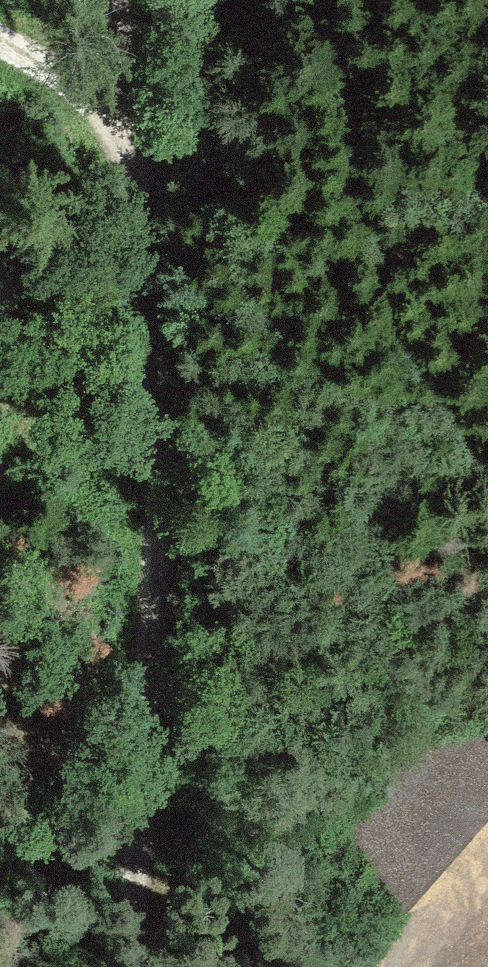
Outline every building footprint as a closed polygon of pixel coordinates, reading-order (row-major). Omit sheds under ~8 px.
[(329,849),(403,919),(487,830),(487,732),(464,709),(329,849)]
